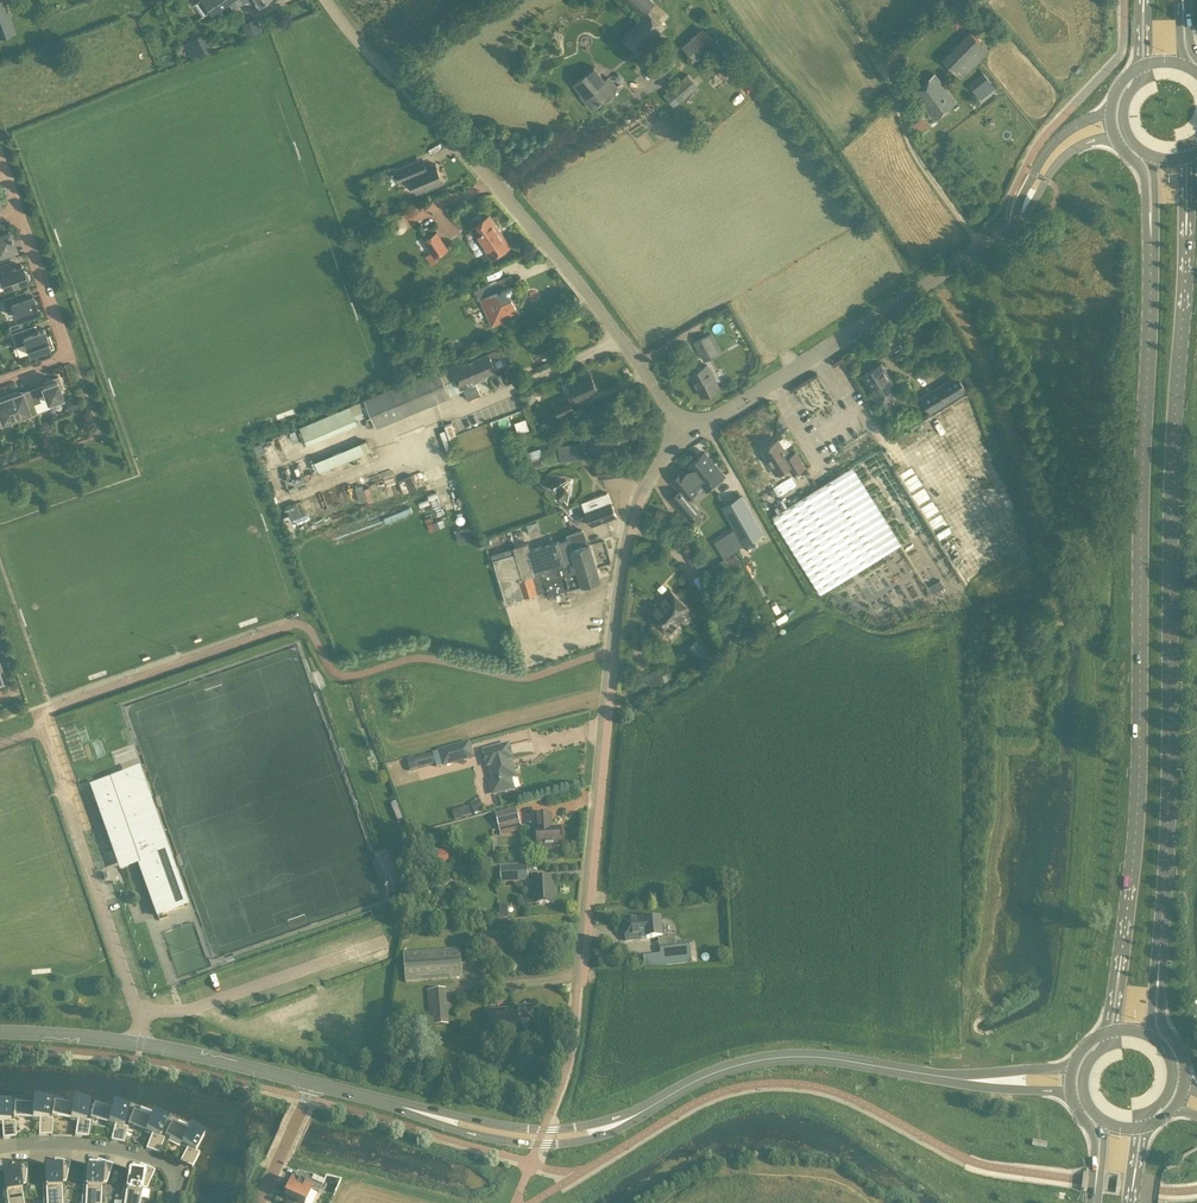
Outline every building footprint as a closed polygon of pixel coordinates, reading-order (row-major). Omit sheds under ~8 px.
[(15,31),(4,0),(0,0),(0,36),(15,31)] [(197,2),(205,14),(210,11),(212,14),(229,3),(231,6),(240,0),(200,0),(197,2)] [(622,37),(638,51),(641,54),(653,39),(664,25),(647,9),(654,1),(652,0),(629,0),(643,12),(640,16),(622,37)] [(263,29),(257,16),(242,22),(247,36),(263,29)] [(701,27),(681,45),(698,64),(718,45),(701,27)] [(910,50),(924,34),(918,27),(903,42),(910,50)] [(989,48),(970,29),(941,57),(960,76),(989,48)] [(196,53),(198,56),(215,47),(207,31),(190,40),(193,47),(189,49),(193,55),(196,53)] [(719,48),(698,67),(705,74),(720,61),(719,60),(725,55),(719,48)] [(652,68),(662,77),(668,70),(673,63),(668,59),(672,54),(667,50),(652,68)] [(617,87),(608,77),(606,79),(595,66),(574,83),(585,96),(583,98),(592,108),(617,87)] [(678,81),(668,90),(672,93),(666,98),(674,107),(698,85),(687,73),(678,81)] [(912,91),(934,119),(956,101),(935,74),(912,91)] [(977,93),(989,82),(983,74),(970,85),(977,93)] [(920,133),(929,126),(922,117),(913,125),(920,133)] [(411,178),(417,192),(443,182),(435,163),(415,172),(412,163),(396,170),(401,182),(411,178)] [(385,202),(376,206),(380,215),(389,211),(385,202)] [(491,259),(511,246),(489,215),(470,228),(471,230),(489,256),(491,259)] [(8,248),(15,246),(10,233),(9,234),(8,230),(6,231),(6,230),(0,232),(0,259),(11,255),(8,248)] [(432,263),(437,259),(435,256),(446,250),(435,232),(422,240),(430,252),(426,255),(432,263)] [(29,282),(30,280),(28,274),(25,273),(21,264),(11,268),(9,261),(0,264),(0,278),(1,278),(4,288),(20,282),(21,283),(23,284),(29,282)] [(508,287),(500,290),(496,281),(479,288),(474,290),(478,300),(481,299),(485,310),(487,309),(493,323),(500,320),(500,322),(519,314),(510,293),(511,293),(511,292),(512,291),(512,290),(512,289),(512,288),(511,288),(511,287),(510,287),(509,287),(508,287)] [(13,309),(16,316),(37,309),(32,295),(19,299),(16,293),(3,297),(7,309),(13,309)] [(44,328),(37,330),(35,323),(11,332),(15,345),(25,342),(28,351),(39,348),(40,351),(53,346),(49,334),(46,335),(44,328)] [(721,351),(711,332),(705,335),(693,341),(703,360),(713,355),(721,351)] [(443,364),(450,379),(456,377),(460,386),(462,386),(468,399),(480,394),(474,381),(477,380),(476,377),(496,369),(489,352),(469,360),(468,358),(451,366),(450,362),(443,364)] [(883,408),(888,405),(884,397),(897,389),(881,362),(871,369),(863,374),(883,408)] [(358,423),(356,419),(365,415),(363,410),(368,409),(376,428),(435,403),(451,396),(444,381),(450,379),(443,364),(438,366),(414,377),(403,381),(364,398),(364,399),(300,427),(308,445),(358,423)] [(701,396),(719,387),(707,364),(695,371),(689,374),(701,396)] [(590,371),(569,380),(575,394),(569,396),(568,395),(552,402),(559,418),(577,410),(573,402),(579,399),(579,398),(598,390),(590,371)] [(809,414),(830,404),(816,373),(795,383),(809,414)] [(492,378),(496,388),(506,384),(502,374),(492,378)] [(967,390),(957,374),(920,397),(925,405),(930,413),(967,390)] [(47,382),(29,389),(37,412),(34,403),(41,401),(39,395),(44,393),(49,406),(64,401),(60,388),(62,388),(58,376),(46,380),(47,382)] [(17,391),(7,394),(16,417),(29,412),(30,415),(37,412),(29,389),(17,393),(17,391)] [(16,417),(7,394),(0,396),(0,425),(3,424),(2,421),(16,417)] [(69,410),(77,407),(74,397),(66,400),(69,410)] [(44,430),(45,433),(49,432),(48,428),(52,427),(49,419),(41,421),(44,430)] [(629,424),(597,427),(599,448),(631,444),(629,424)] [(370,450),(366,439),(314,461),(319,472),(370,450)] [(805,466),(796,452),(789,456),(778,439),(769,445),(770,447),(763,451),(770,462),(768,463),(775,474),(788,466),(793,474),(805,466)] [(50,449),(47,441),(42,443),(44,451),(50,449)] [(586,459),(585,444),(561,447),(563,462),(586,459)] [(703,451),(686,466),(695,476),(708,490),(725,474),(703,451)] [(8,455),(10,462),(17,459),(15,452),(8,455)] [(614,454),(596,456),(599,477),(599,479),(603,479),(629,476),(628,473),(627,463),(615,465),(614,454)] [(1,465),(8,462),(6,455),(0,458),(0,461),(1,465)] [(532,460),(534,467),(543,464),(541,457),(532,460)] [(773,514),(821,592),(901,542),(852,464),(835,475),(822,483),(773,514)] [(686,466),(671,480),(680,489),(671,497),(685,513),(692,520),(702,511),(696,505),(692,500),(695,497),(693,494),(698,489),(703,484),(695,476),(686,466)] [(554,484),(554,485),(554,486),(554,487),(555,488),(555,489),(556,490),(556,491),(557,492),(558,492),(559,492),(561,493),(562,493),(563,493),(564,493),(565,492),(566,492),(567,491),(568,490),(569,488),(569,487),(570,486),(570,485),(570,484),(569,483),(569,482),(568,481),(568,480),(566,479),(565,478),(564,478),(562,477),(560,478),(559,478),(558,479),(557,479),(556,481),(555,481),(555,482),(554,483),(554,484)] [(616,515),(607,491),(582,501),(591,524),(616,515)] [(763,532),(743,495),(726,504),(721,507),(742,544),(763,532)] [(302,499),(285,505),(289,518),(307,512),(302,499)] [(664,518),(666,511),(657,508),(655,515),(653,518),(662,521),(664,518)] [(1004,541),(994,527),(974,540),(963,525),(941,540),(961,570),(1004,541)] [(456,534),(459,543),(474,539),(472,529),(456,534)] [(578,585),(600,579),(589,542),(586,543),(582,529),(573,532),(567,534),(568,538),(529,549),(527,543),(514,547),(516,552),(493,559),(506,602),(547,590),(548,594),(554,592),(578,585)] [(735,536),(722,544),(728,554),(734,551),(742,546),(735,536)] [(603,540),(594,542),(598,560),(607,558),(603,540)] [(686,550),(684,551),(696,570),(702,567),(699,562),(690,548),(686,550)] [(706,573),(712,583),(733,571),(743,564),(736,554),(706,573)] [(494,577),(487,579),(492,596),(498,594),(494,577)] [(670,588),(658,601),(679,620),(691,607),(670,588)] [(669,632),(679,620),(658,601),(648,613),(649,614),(669,632)] [(707,649),(704,646),(698,653),(701,656),(707,649)] [(659,675),(661,682),(668,679),(666,673),(659,675)] [(438,750),(442,768),(474,760),(470,742),(438,750)] [(513,789),(510,779),(515,777),(510,761),(512,760),(510,754),(508,747),(485,753),(489,766),(490,766),(494,780),(490,781),(494,794),(513,789)] [(406,759),(408,766),(415,764),(417,769),(435,765),(433,754),(415,758),(415,757),(406,759)] [(103,783),(108,796),(131,789),(174,911),(190,906),(141,771),(103,783)] [(157,917),(174,911),(131,789),(108,796),(103,783),(91,788),(92,789),(118,863),(125,860),(130,858),(136,856),(157,917)] [(479,800),(472,804),(476,813),(484,809),(479,800)] [(462,818),(471,816),(469,807),(460,809),(462,818)] [(520,824),(517,809),(495,813),(498,829),(520,824)] [(553,847),(553,846),(560,845),(559,828),(551,829),(551,814),(536,815),(537,829),(536,830),(537,847),(545,846),(546,848),(553,847)] [(449,867),(448,851),(433,852),(433,868),(449,867)] [(528,882),(527,865),(507,866),(508,883),(528,882)] [(553,903),(551,879),(534,880),(535,892),(525,893),(526,905),(553,903)] [(508,904),(499,905),(500,919),(509,918),(508,904)] [(675,943),(674,935),(664,936),(663,925),(661,926),(660,920),(654,920),(654,918),(639,920),(639,917),(624,919),(627,942),(658,938),(660,955),(644,957),(645,970),(692,964),(689,942),(675,943)] [(462,979),(460,950),(404,954),(406,983),(426,981),(462,979)] [(446,989),(427,991),(429,1027),(449,1025),(446,994),(446,989)] [(512,1032),(512,1034),(534,1032),(532,1007),(513,1009),(510,1009),(510,1011),(490,1012),(492,1034),(512,1032)] [(13,1118),(39,1119),(39,1136),(52,1136),(53,1120),(48,1120),(49,1100),(33,1100),(33,1104),(14,1103),(13,1118)] [(52,1116),(77,1120),(75,1136),(88,1138),(90,1122),(86,1121),(89,1102),(73,1100),(72,1104),(54,1101),(52,1116)] [(2,1123),(3,1139),(16,1138),(15,1122),(10,1122),(9,1103),(0,1103),(0,1123),(2,1123)] [(90,1118),(115,1125),(111,1141),(124,1144),(128,1128),(123,1127),(128,1109),(113,1104),(112,1108),(94,1104),(90,1118)] [(128,1125),(152,1134),(146,1150),(158,1154),(164,1139),(160,1137),(167,1119),(152,1113),(151,1117),(134,1110),(128,1125)] [(165,1135),(188,1147),(180,1162),(192,1168),(199,1154),(195,1151),(204,1134),(190,1127),(188,1131),(172,1122),(165,1135)] [(1046,1150),(1047,1144),(1033,1141),(1032,1147),(1046,1150)] [(45,1169),(46,1202),(62,1202),(61,1183),(66,1183),(70,1163),(55,1160),(53,1169),(45,1169)] [(87,1169),(85,1202),(101,1202),(102,1184),(106,1185),(113,1165),(98,1160),(95,1169),(87,1169)] [(21,1186),(25,1186),(28,1165),(12,1163),(11,1173),(3,1174),(7,1202),(23,1202),(21,1186)] [(129,1172),(124,1202),(140,1202),(140,1201),(142,1189),(146,1190),(155,1171),(140,1165),(137,1173),(129,1172)] [(324,1182),(313,1176),(297,1172),(293,1182),(291,1180),(283,1196),(299,1202),(305,1202),(311,1190),(319,1192),(324,1182)] [(111,1187),(104,1186),(102,1195),(109,1196),(111,1187)]
